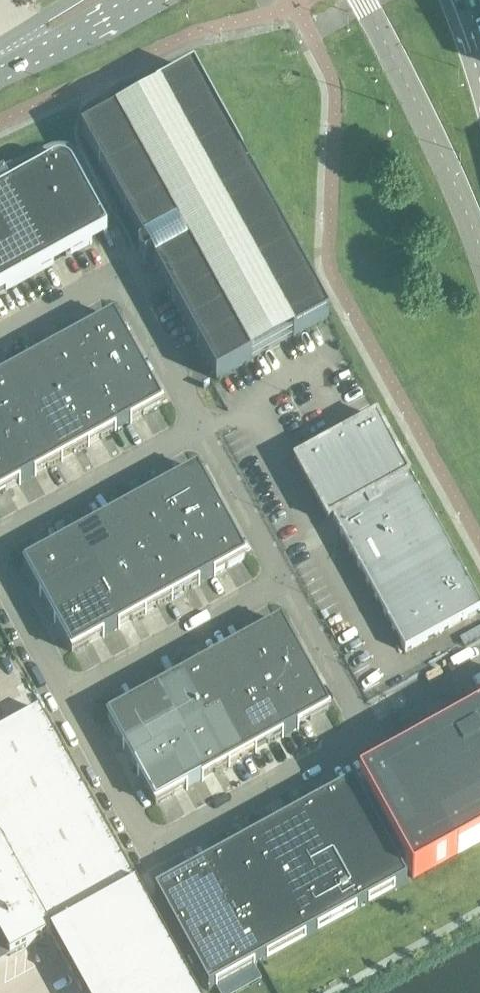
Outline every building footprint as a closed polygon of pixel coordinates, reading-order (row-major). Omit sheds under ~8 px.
[(329,318),(194,72),(158,91),(159,92),(117,115),(117,114),(81,134),(144,247),(184,225),(190,236),(163,251),(165,255),(167,259),(154,266),(166,289),(167,289),(216,380),(252,360),(252,359),(293,337),(329,318)] [(107,234),(73,171),(73,170),(71,169),(70,167),(68,166),(67,165),(65,164),(62,164),(60,164),(58,164),(55,164),(52,165),(11,188),(4,176),(0,178),(0,293),(107,234)] [(84,374),(130,348),(114,318),(83,334),(79,336),(77,333),(69,338),(70,341),(67,343),(84,374)] [(91,387),(84,374),(67,343),(41,358),(64,401),(91,387)] [(98,400),(145,375),(130,348),(84,374),(91,387),(98,400)] [(64,401),(41,358),(14,372),(38,416),(64,401)] [(14,372),(0,380),(0,410),(4,417),(11,431),(38,416),(14,372)] [(115,431),(162,405),(145,375),(98,400),(115,431)] [(115,431),(98,400),(91,387),(64,401),(88,445),(115,431)] [(88,445),(64,401),(38,416),(62,460),(88,445)] [(62,460),(38,416),(11,431),(18,444),(35,474),(62,460)] [(11,431),(4,417),(0,420),(0,454),(18,444),(11,431)] [(377,417),(300,460),(294,462),(328,523),(333,520),(405,652),(479,611),(479,606),(377,417)] [(18,444),(0,454),(0,494),(35,474),(18,444)] [(167,526),(214,501),(197,470),(167,487),(162,489),(161,486),(152,490),(154,494),(150,495),(151,496),(167,526)] [(174,540),(167,526),(151,496),(124,510),(148,554),(174,540)] [(182,553),(228,527),(214,501),(167,526),(174,540),(182,553)] [(148,554),(124,510),(97,525),(121,569),(148,554)] [(121,569),(97,525),(71,539),(87,570),(95,583),(121,569)] [(198,583),(243,559),(245,558),(228,527),(182,553),(198,583)] [(87,570),(71,539),(24,565),(41,596),(87,570)] [(198,583),(182,553),(174,540),(148,554),(172,598),(198,583)] [(172,598),(148,554),(121,569),(145,612),(172,598)] [(145,612),(121,569),(95,583),(102,596),(119,627),(145,612)] [(102,596),(95,583),(87,570),(41,596),(55,622),(102,596)] [(119,627),(102,596),(55,622),(72,653),(119,627)] [(251,679),(298,654),(281,623),(250,640),(250,639),(246,641),(244,638),(236,643),(237,646),(234,648),(251,679)] [(258,692),(251,679),(234,648),(208,663),(231,707),(258,692)] [(265,705),(312,680),(298,654),(251,679),(258,692),(265,705)] [(231,707),(208,663),(181,678),(205,721),(231,707)] [(205,721),(181,678),(154,692),(171,723),(178,736),(205,721)] [(282,736),(327,711),(329,710),(312,680),(265,705),(282,736)] [(171,723),(154,692),(108,718),(124,748),(171,723)] [(282,736),(265,705),(258,692),(231,707),(255,750),(282,736)] [(255,750),(231,707),(205,721),(229,765),(255,750)] [(39,709),(0,731),(0,939),(10,957),(52,933),(51,932),(136,886),(39,709)] [(359,780),(379,815),(413,878),(479,841),(479,714),(359,780)] [(229,765),(205,721),(178,736),(186,749),(202,780),(229,765)] [(186,749),(178,736),(171,723),(124,748),(139,775),(186,749)] [(202,780),(186,749),(139,775),(156,805),(202,780)] [(407,882),(353,784),(303,811),(357,910),(407,882)] [(357,910),(303,811),(254,838),(308,937),(357,910)] [(308,937),(254,838),(204,865),(258,964),(308,937)] [(258,964),(204,865),(155,892),(209,991),(258,964)]
